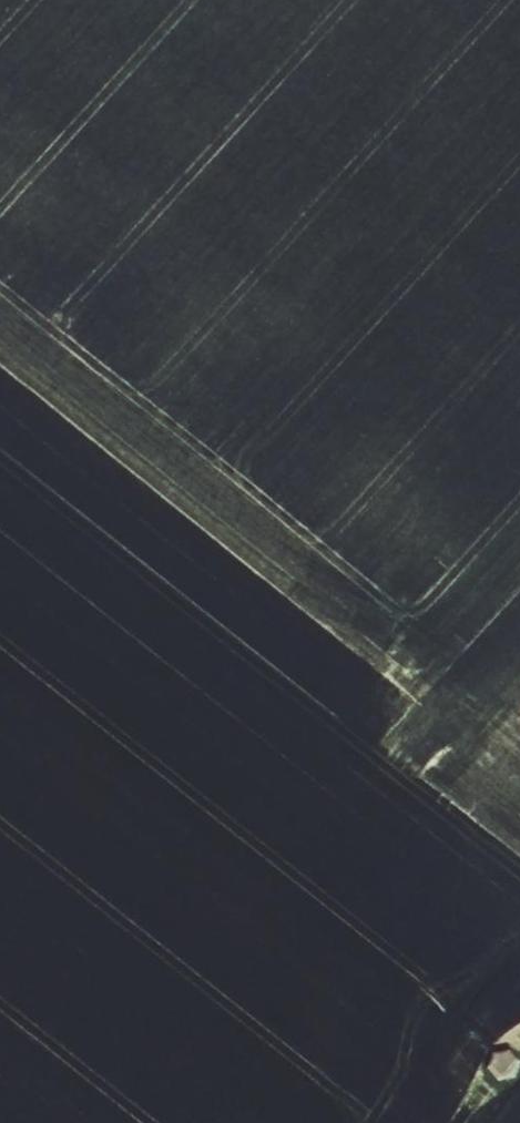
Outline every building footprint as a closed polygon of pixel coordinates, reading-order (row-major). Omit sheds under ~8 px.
[(490,1061),(487,1069),(493,1075),(498,1081),(515,1078),(517,1070),(519,1062),(514,1056),(509,1050),(493,1053),(490,1061)]
